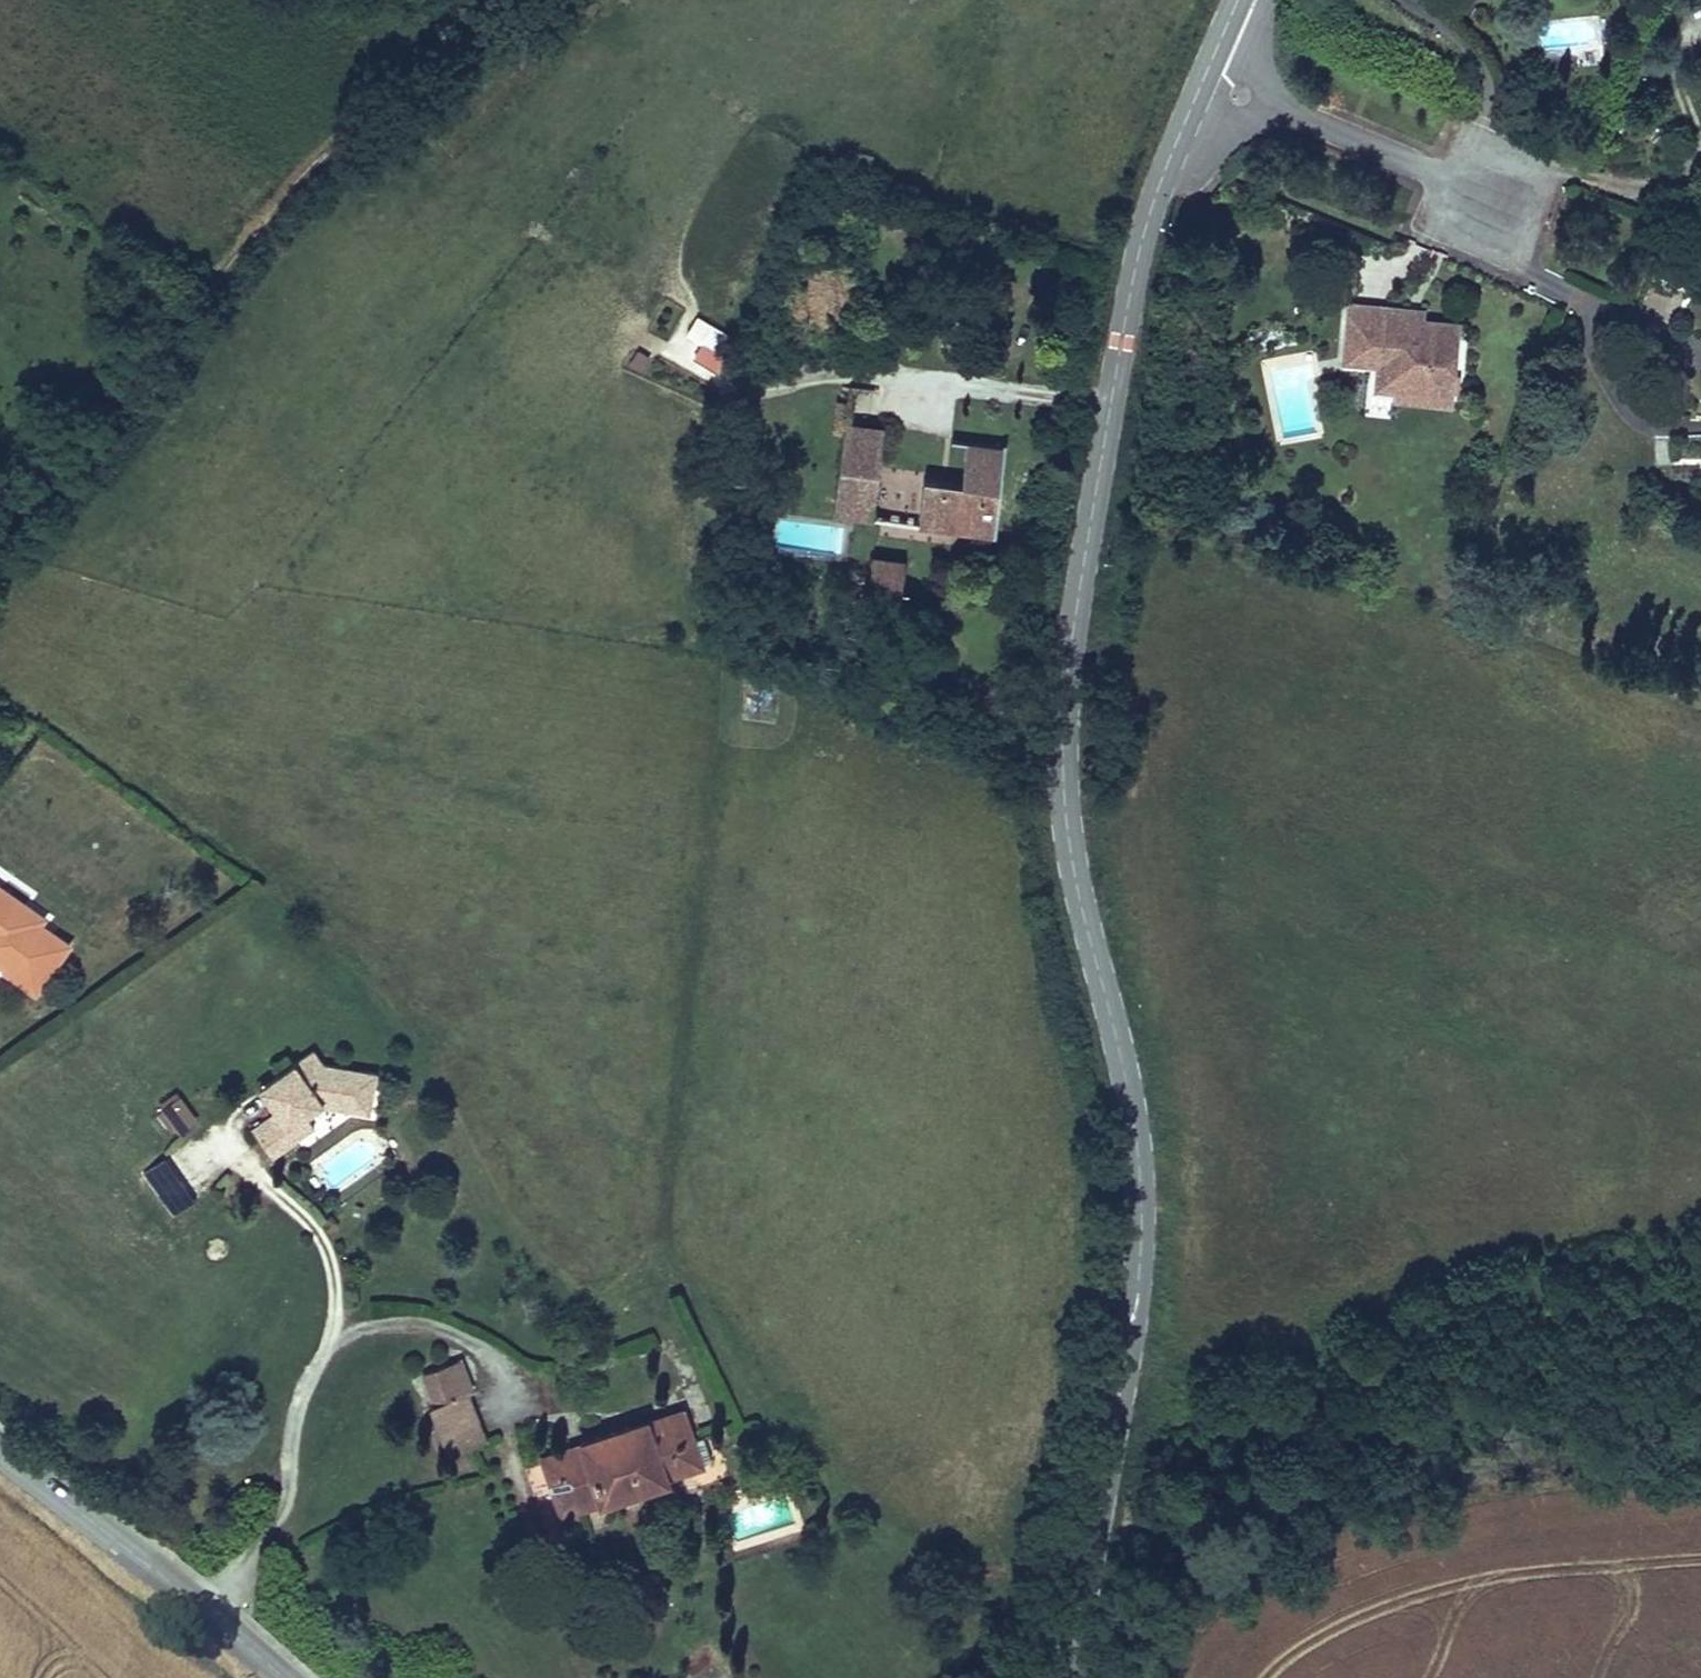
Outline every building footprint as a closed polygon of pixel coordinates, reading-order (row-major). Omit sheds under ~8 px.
[(1372,364),(1370,386),(1387,388),(1450,393),(1456,327),(1420,323),(1381,320),(1383,305),(1347,301),(1343,344),(1374,347),(1372,364)] [(1402,306),(1383,305),(1381,320),(1420,323),(1422,308),(1402,306)] [(700,344),(692,358),(713,370),(733,335),(697,315),(685,336),(700,344)] [(1374,347),(1343,344),(1342,361),(1372,364),(1374,347)] [(1699,360),(1700,388),(1693,388),(1694,398),(1699,398),(1700,398),(1700,360),(1699,360)] [(1448,407),(1450,393),(1387,388),(1386,401),(1448,407)] [(859,460),(865,421),(827,415),(821,454),(859,460)] [(980,492),(988,442),(949,436),(943,478),(904,473),(898,519),(975,530),(980,492)] [(851,512),(859,460),(821,454),(813,506),(851,512)] [(874,611),(881,559),(849,555),(844,607),(874,611)] [(39,1000),(80,940),(0,887),(0,974),(39,1000)] [(254,1149),(267,1166),(293,1147),(283,1132),(299,1121),(318,1107),(366,1114),(368,1078),(321,1071),(308,1053),(267,1081),(278,1097),(259,1110),(267,1122),(246,1137),(254,1149)] [(248,1095),(259,1110),(278,1097),(267,1081),(248,1095)] [(153,1111),(177,1138),(199,1118),(175,1091),(153,1111)] [(283,1132),(293,1147),(309,1135),(299,1121),(283,1132)] [(416,1403),(431,1433),(462,1419),(469,1416),(455,1385),(416,1403)] [(484,1468),(462,1419),(431,1433),(421,1438),(445,1486),(484,1468)] [(541,1485),(565,1542),(667,1507),(663,1497),(688,1489),(678,1463),(689,1459),(681,1437),(630,1455),(625,1443),(568,1463),(572,1474),(541,1485)] [(678,1463),(688,1489),(698,1485),(689,1459),(678,1463)]
